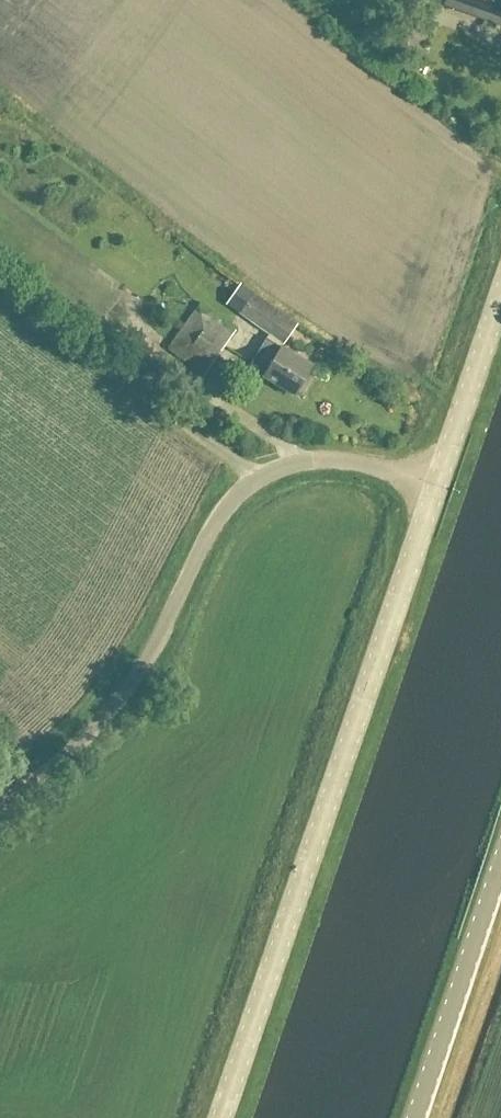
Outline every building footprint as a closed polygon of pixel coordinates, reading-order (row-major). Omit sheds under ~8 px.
[(446,5),(500,24),(500,0),(447,0),(446,5)] [(283,343),(298,322),(253,291),(239,312),(283,343)] [(204,373),(236,329),(199,303),(168,347),(204,373)] [(295,394),(312,365),(282,346),(276,355),(261,346),(252,362),(266,371),(264,375),(295,394)]
